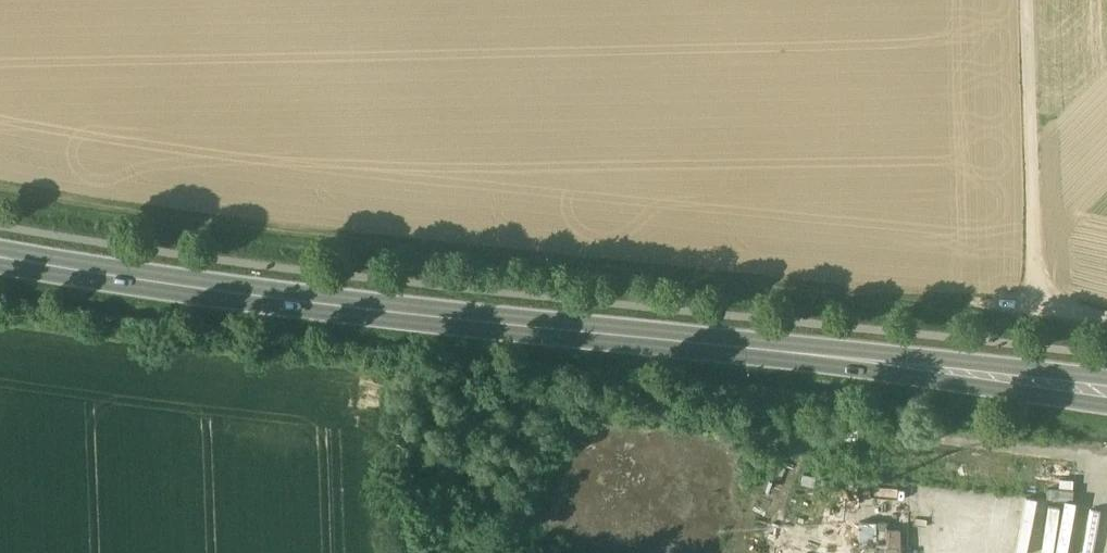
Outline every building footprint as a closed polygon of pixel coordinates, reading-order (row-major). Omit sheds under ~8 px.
[(846,546),(853,510),(826,505),(820,541),(846,546)] [(900,528),(885,528),(885,519),(857,520),(858,552),(900,552),(900,528)]
